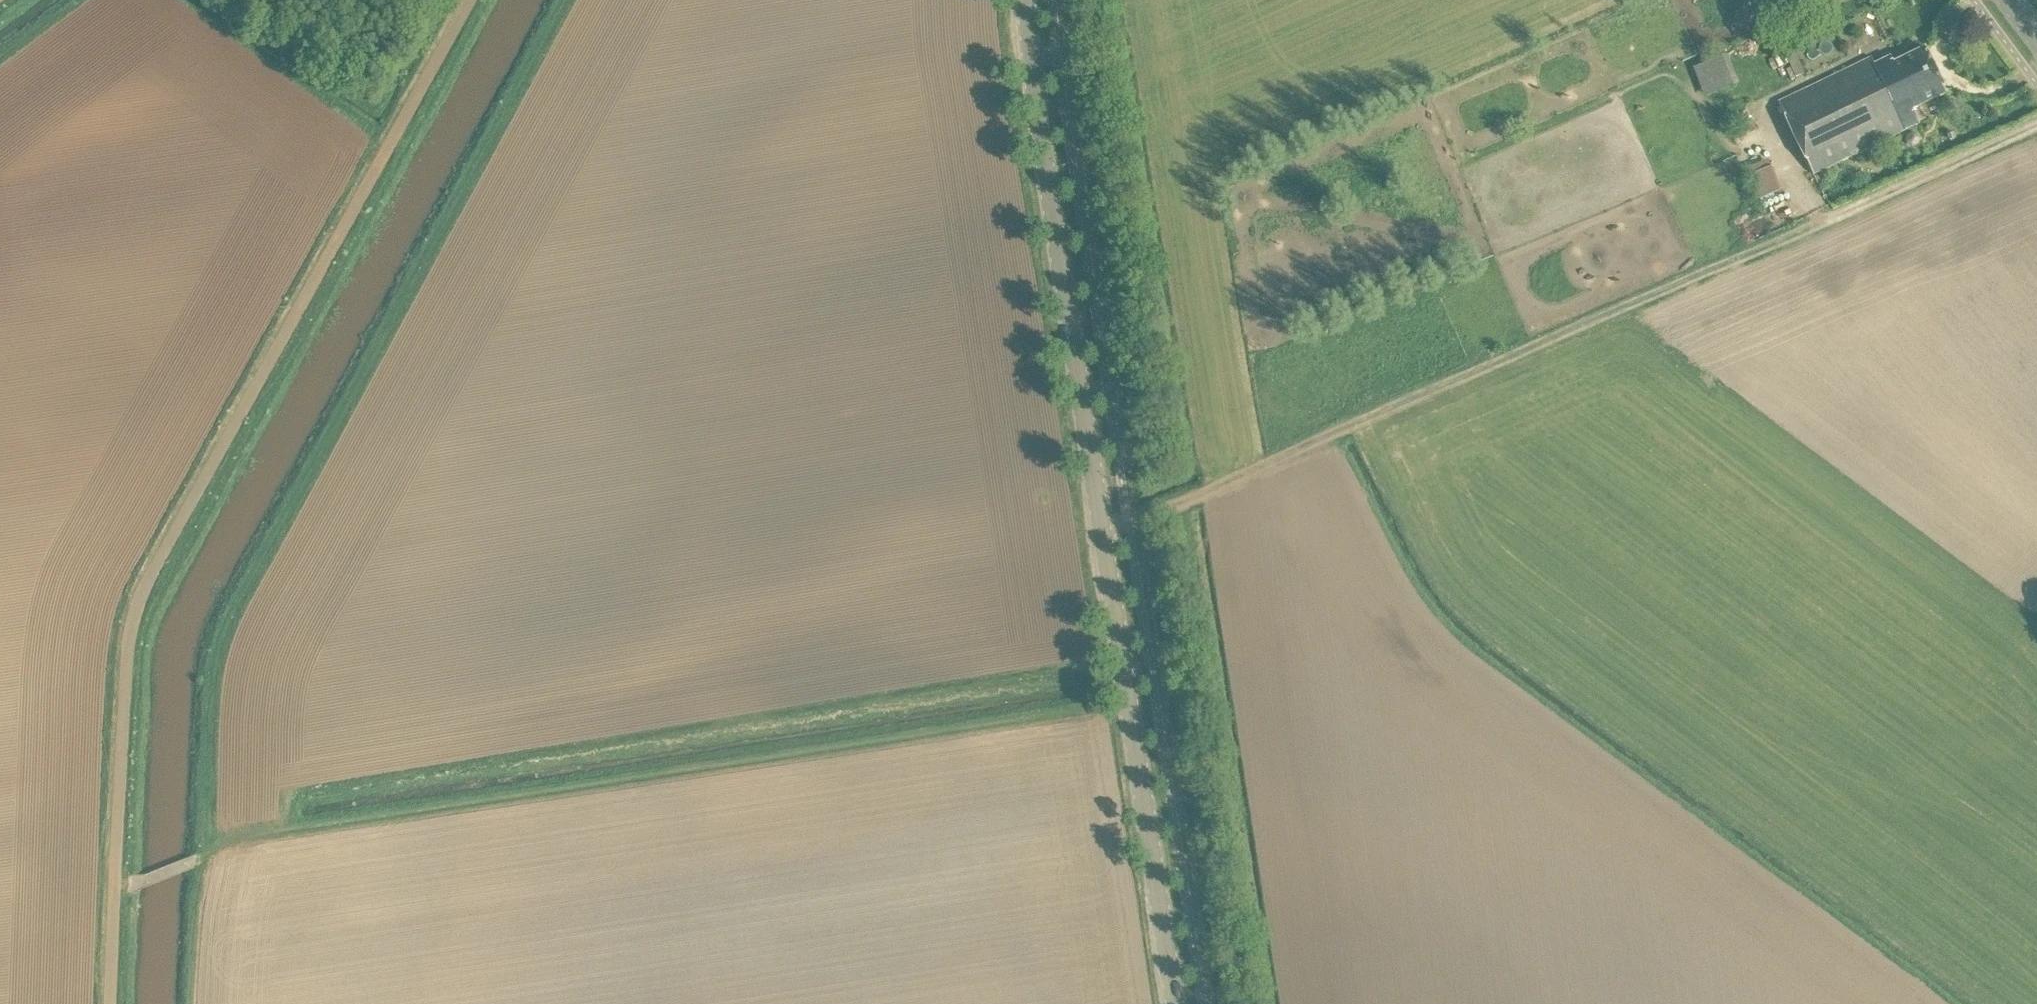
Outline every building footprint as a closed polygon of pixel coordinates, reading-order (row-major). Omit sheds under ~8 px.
[(1914,112),(1949,95),(1927,51),(1897,66),(1894,60),(1876,69),(1872,61),(1779,106),(1815,178),(1921,126),(1914,112)] [(1805,75),(1795,52),(1785,56),(1795,79),(1805,75)] [(1709,96),(1742,85),(1732,56),(1699,67),(1709,96)] [(1757,191),(1766,186),(1760,175),(1751,179),(1757,191)]
